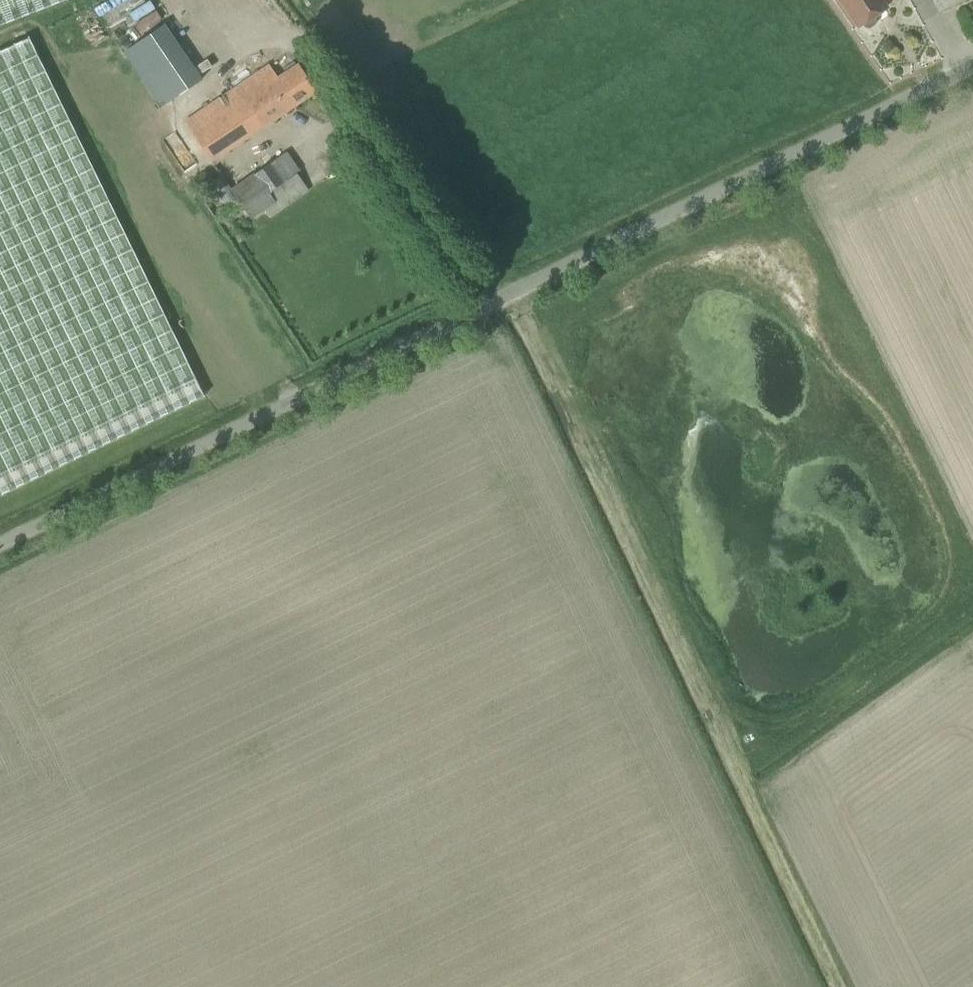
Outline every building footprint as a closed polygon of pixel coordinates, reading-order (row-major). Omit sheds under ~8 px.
[(59,0),(0,0),(0,23),(59,0)] [(859,26),(862,24),(865,27),(869,28),(875,25),(876,20),(873,16),(886,7),(882,2),(885,0),(841,0),(859,26)] [(962,0),(935,0),(941,11),(962,0)] [(164,24),(155,30),(125,51),(161,106),(201,79),(164,24)] [(0,52),(0,494),(204,395),(29,37),(0,52)] [(211,161),(316,92),(297,63),(275,78),(267,66),(185,121),(211,161)] [(261,160),(265,166),(232,190),(251,218),(265,208),(270,216),(308,189),(297,173),(299,171),(286,152),(282,155),(277,148),(261,160)]
